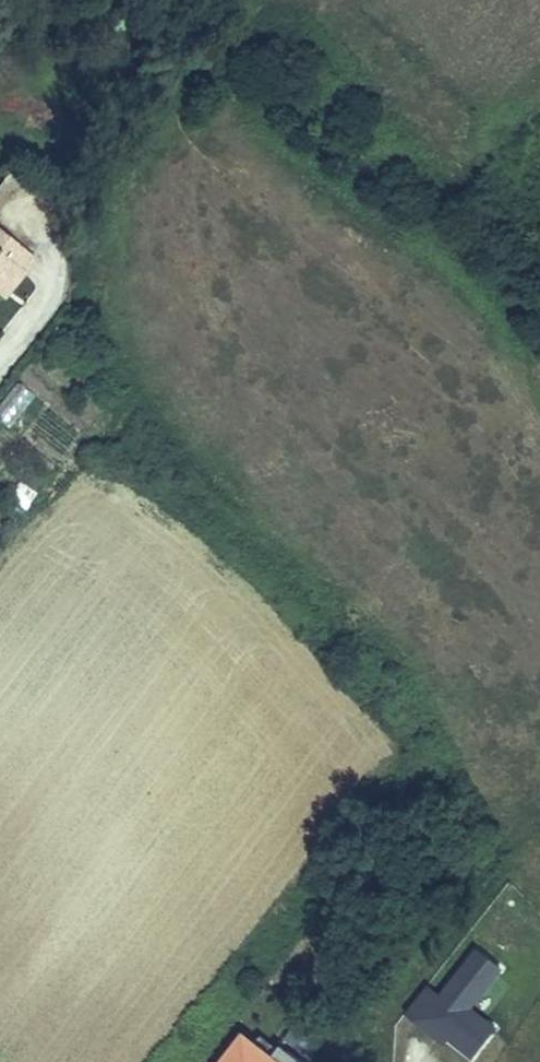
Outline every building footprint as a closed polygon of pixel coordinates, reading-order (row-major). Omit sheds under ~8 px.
[(14,265),(23,272),(34,257),(0,229),(0,283),(14,265)] [(23,272),(14,265),(0,283),(0,295),(2,297),(23,272)] [(33,394),(14,381),(0,400),(0,424),(8,429),(33,394)] [(440,996),(426,985),(405,1012),(420,1024),(424,1019),(447,1038),(472,1057),(494,1028),(469,1008),(500,969),(477,950),(440,996)] [(443,1043),(447,1038),(424,1019),(420,1024),(443,1043)] [(244,1038),(225,1061),(275,1061),(244,1038)]
